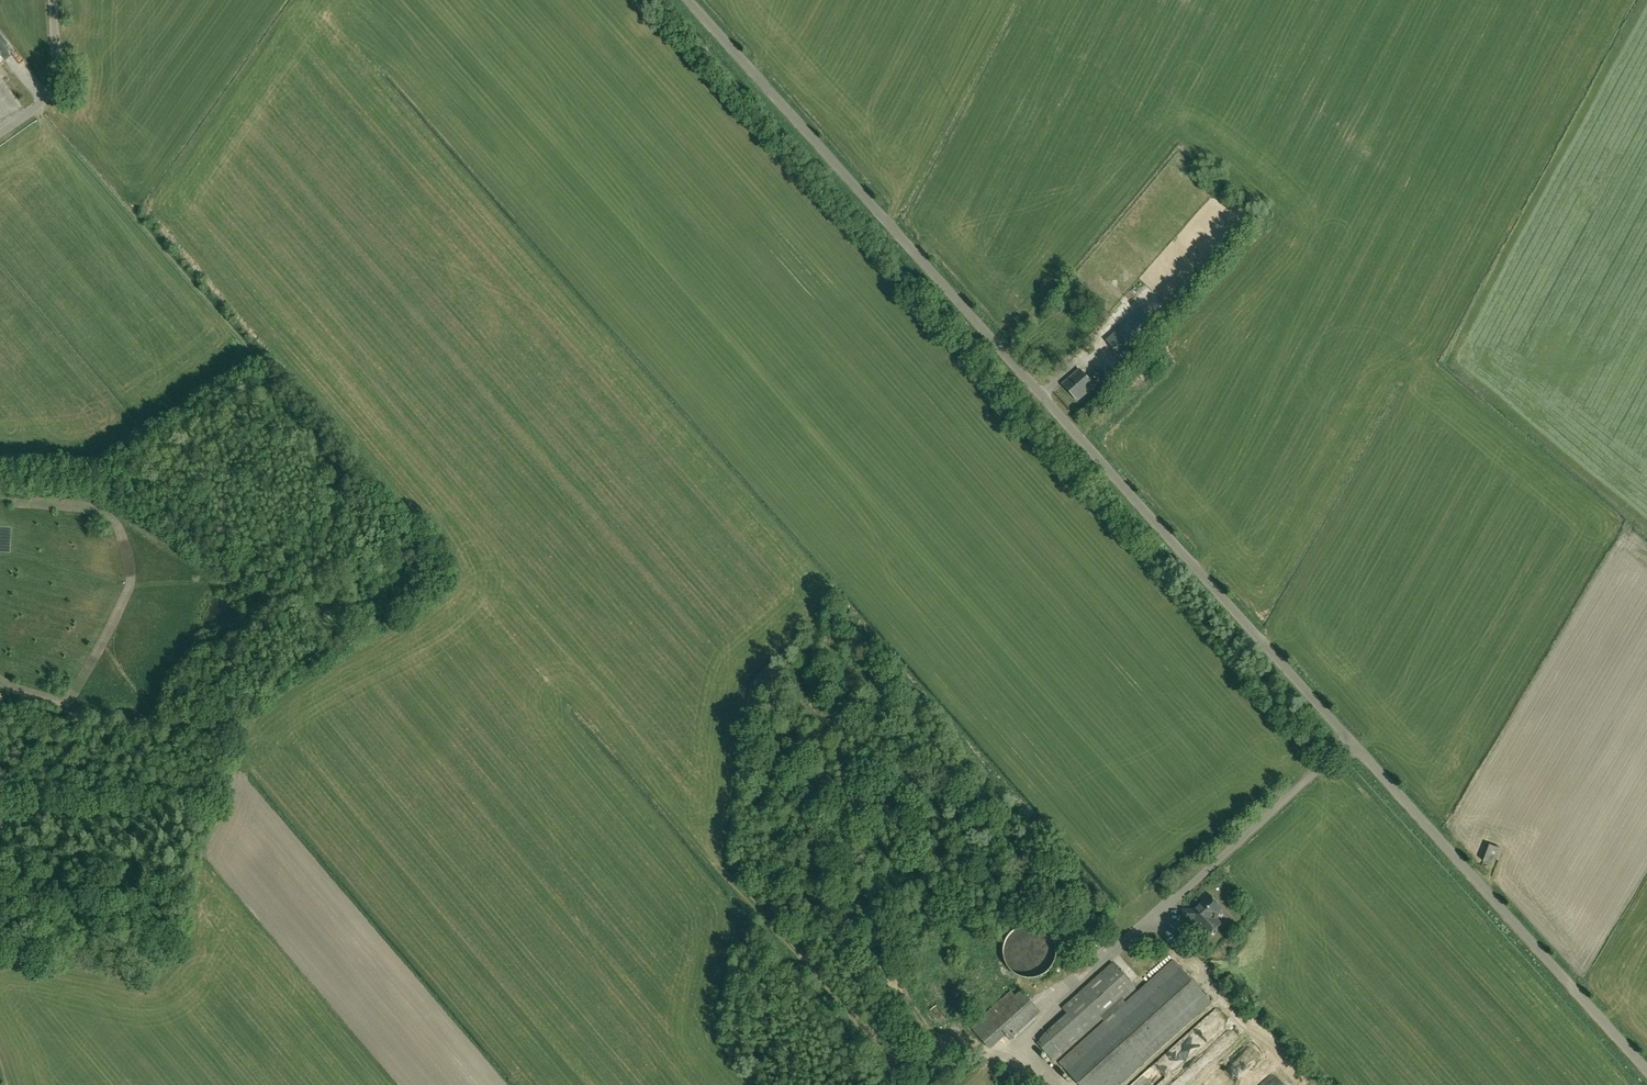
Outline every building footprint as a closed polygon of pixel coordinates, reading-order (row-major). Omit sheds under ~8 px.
[(1146,365),(1136,374),(1143,381),(1153,373),(1146,365)] [(1078,401),(1094,386),(1079,370),(1062,385),(1078,401)] [(1490,845),(1484,861),(1492,864),(1494,859),(1500,861),(1503,850),(1490,845)] [(1217,913),(1221,909),(1209,896),(1201,904),(1201,906),(1196,910),(1183,910),(1182,921),(1196,921),(1199,924),(1199,926),(1208,937),(1221,924),(1216,920),(1217,913)] [(1005,965),(1009,971),(1015,976),(1022,979),(1030,980),(1038,978),(1045,974),(1050,969),(1054,962),(1056,954),(1055,947),(1052,939),(1047,933),(1040,929),(1033,927),(1025,927),(1018,929),(1012,932),(1007,938),(1004,944),(1002,951),(1003,958),(1005,965)] [(1104,939),(1095,943),(1098,948),(1107,944),(1104,939)] [(1064,1009),(1073,1019),(1049,1041),(1062,1055),(1102,1019),(1105,1022),(1060,1063),(1080,1084),(1119,1084),(1210,1003),(1173,961),(1110,1019),(1106,1015),(1135,989),(1112,964),(1063,1008),(1064,1009)] [(990,1050),(1005,1036),(1010,1041),(1042,1013),(1021,990),(1015,996),(1010,991),(985,1014),(985,1015),(970,1028),(990,1050)] [(1224,997),(1218,1002),(1229,1013),(1234,1008),(1224,997)] [(1134,1084),(1157,1084),(1172,1072),(1173,1073),(1232,1022),(1222,1010),(1134,1084)] [(1233,1070),(1245,1083),(1260,1068),(1253,1060),(1260,1054),(1255,1048),(1233,1070)]
